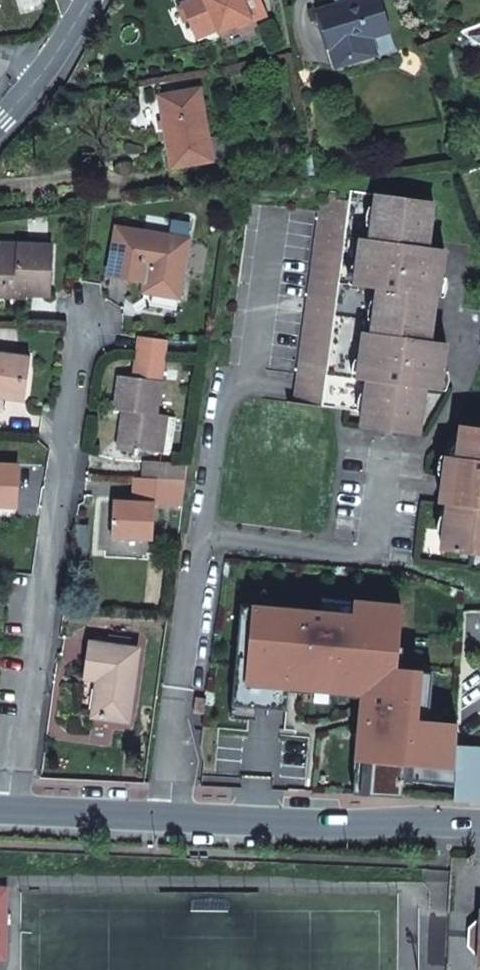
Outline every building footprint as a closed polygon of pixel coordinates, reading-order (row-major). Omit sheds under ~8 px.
[(220,32),(266,14),(260,0),(195,0),(182,6),(195,35),(217,26),(220,32)] [(336,67),(375,53),(370,36),(388,30),(378,0),(356,0),(340,5),(319,12),(336,67)] [(466,30),(479,45),(479,25),(466,30)] [(388,30),(370,36),(375,53),(393,48),(388,30)] [(221,137),(209,138),(200,89),(159,97),(172,168),(213,162),(213,160),(225,158),(221,137)] [(363,412),(361,428),(418,436),(424,390),(427,373),(438,375),(441,354),(428,352),(429,345),(434,300),(428,299),(431,280),(436,281),(439,265),(426,263),(427,256),(434,202),(351,191),(350,201),(321,197),(293,403),(321,407),(321,406),(363,412)] [(117,228),(109,276),(148,281),(147,284),(153,292),(180,296),(189,239),(117,228)] [(24,295),(50,296),(52,246),(1,244),(1,254),(0,254),(0,297),(6,297),(6,289),(25,289),(24,295)] [(427,256),(426,263),(439,265),(440,257),(427,256)] [(437,281),(431,280),(428,299),(434,300),(437,281)] [(153,292),(147,284),(145,299),(148,305),(177,309),(180,296),(153,292)] [(6,289),(6,297),(24,298),(24,295),(25,289),(6,289)] [(141,337),(135,378),(160,381),(165,340),(141,337)] [(429,345),(428,352),(441,354),(442,346),(429,345)] [(25,401),(31,358),(0,354),(0,398),(25,401)] [(438,375),(427,373),(424,390),(435,390),(438,375)] [(138,453),(137,450),(155,453),(161,415),(156,414),(160,381),(135,378),(120,376),(116,410),(124,411),(119,451),(138,453)] [(167,416),(161,415),(155,453),(161,453),(167,416)] [(442,551),(479,556),(479,428),(461,425),(457,457),(446,456),(444,476),(451,477),(447,505),(442,551)] [(140,479),(142,479),(186,481),(189,464),(142,462),(140,479)] [(17,507),(19,465),(0,465),(0,506),(17,507)] [(451,477),(444,476),(440,504),(447,505),(451,477)] [(113,502),(111,537),(153,539),(155,505),(182,507),(186,481),(142,479),(140,479),(140,503),(134,503),(113,502)] [(355,602),(322,599),(321,613),(354,616),(355,602)] [(248,666),(236,665),(234,691),(246,692),(244,708),(257,709),(287,712),(290,681),(313,683),(312,690),(333,692),(334,684),(363,687),(362,695),(366,695),(364,722),(359,722),(356,760),(372,761),(369,796),(401,797),(403,782),(404,764),(456,768),(457,748),(457,725),(428,722),(431,692),(419,691),(420,672),(389,669),(391,646),(397,647),(401,606),(355,602),(354,616),(321,613),(241,606),(239,632),(251,633),(248,666)] [(251,633),(239,632),(236,665),(248,666),(251,633)] [(96,693),(93,717),(129,722),(139,649),(91,643),(86,678),(98,680),(103,681),(101,693),(96,693)] [(433,673),(420,672),(419,691),(431,692),(433,673)] [(234,691),(231,719),(256,720),(257,709),(244,708),(246,692),(234,691)] [(457,748),(454,800),(479,802),(479,749),(457,748)] [(372,761),(356,760),(353,795),(369,796),(372,761)] [(456,768),(404,764),(403,782),(454,786),(456,768)] [(468,928),(466,946),(479,959),(479,916),(468,928)]
